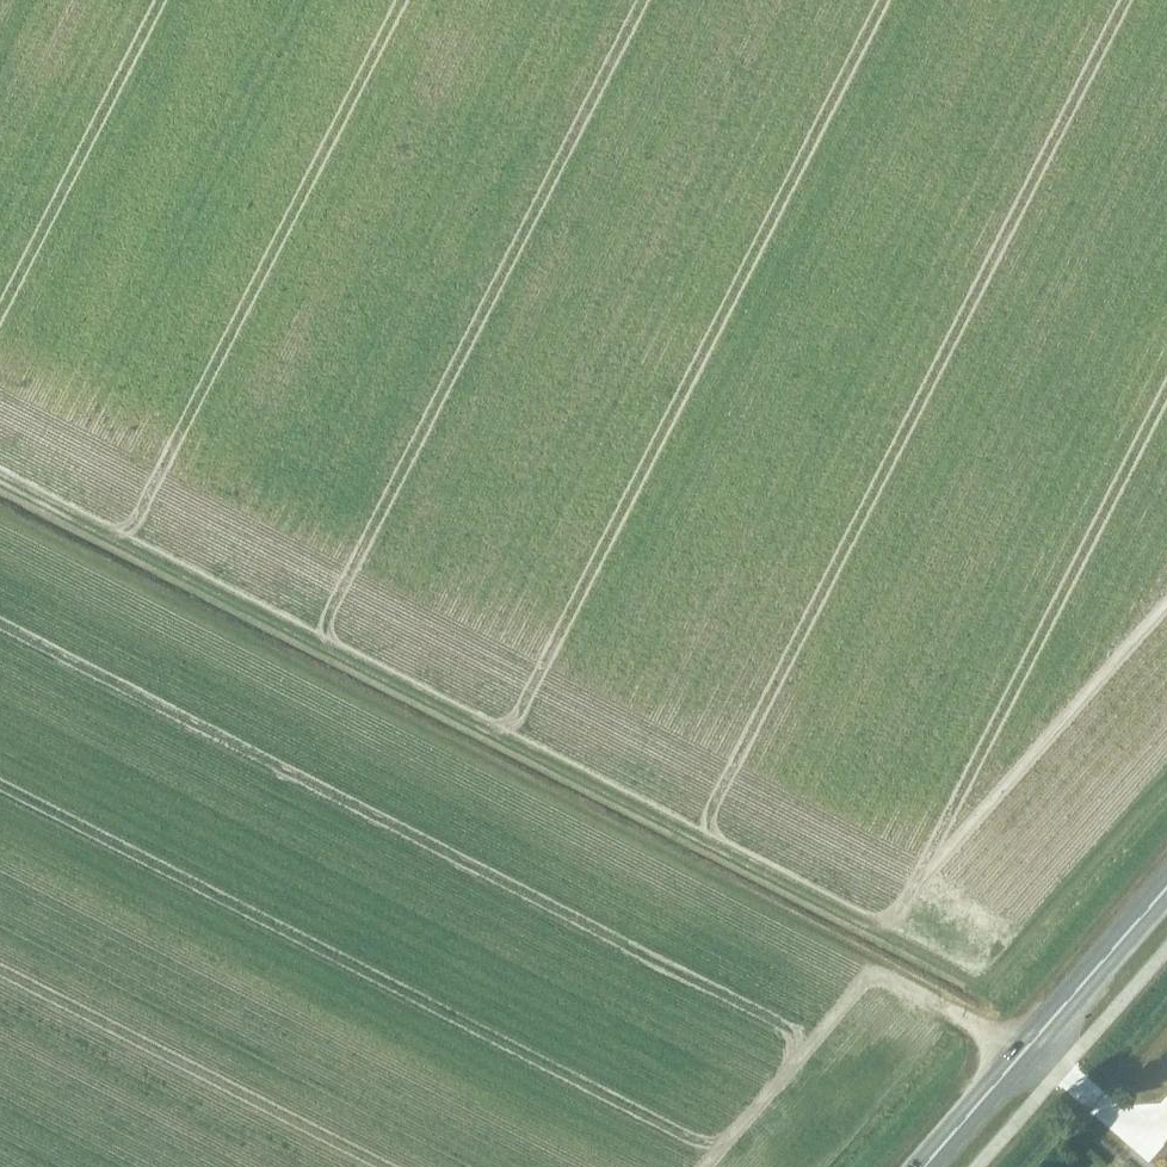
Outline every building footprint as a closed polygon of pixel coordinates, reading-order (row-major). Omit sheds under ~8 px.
[(1154,1166),(1166,1166),(1166,1149),(1151,1132),(1135,1146),(1154,1166)]
